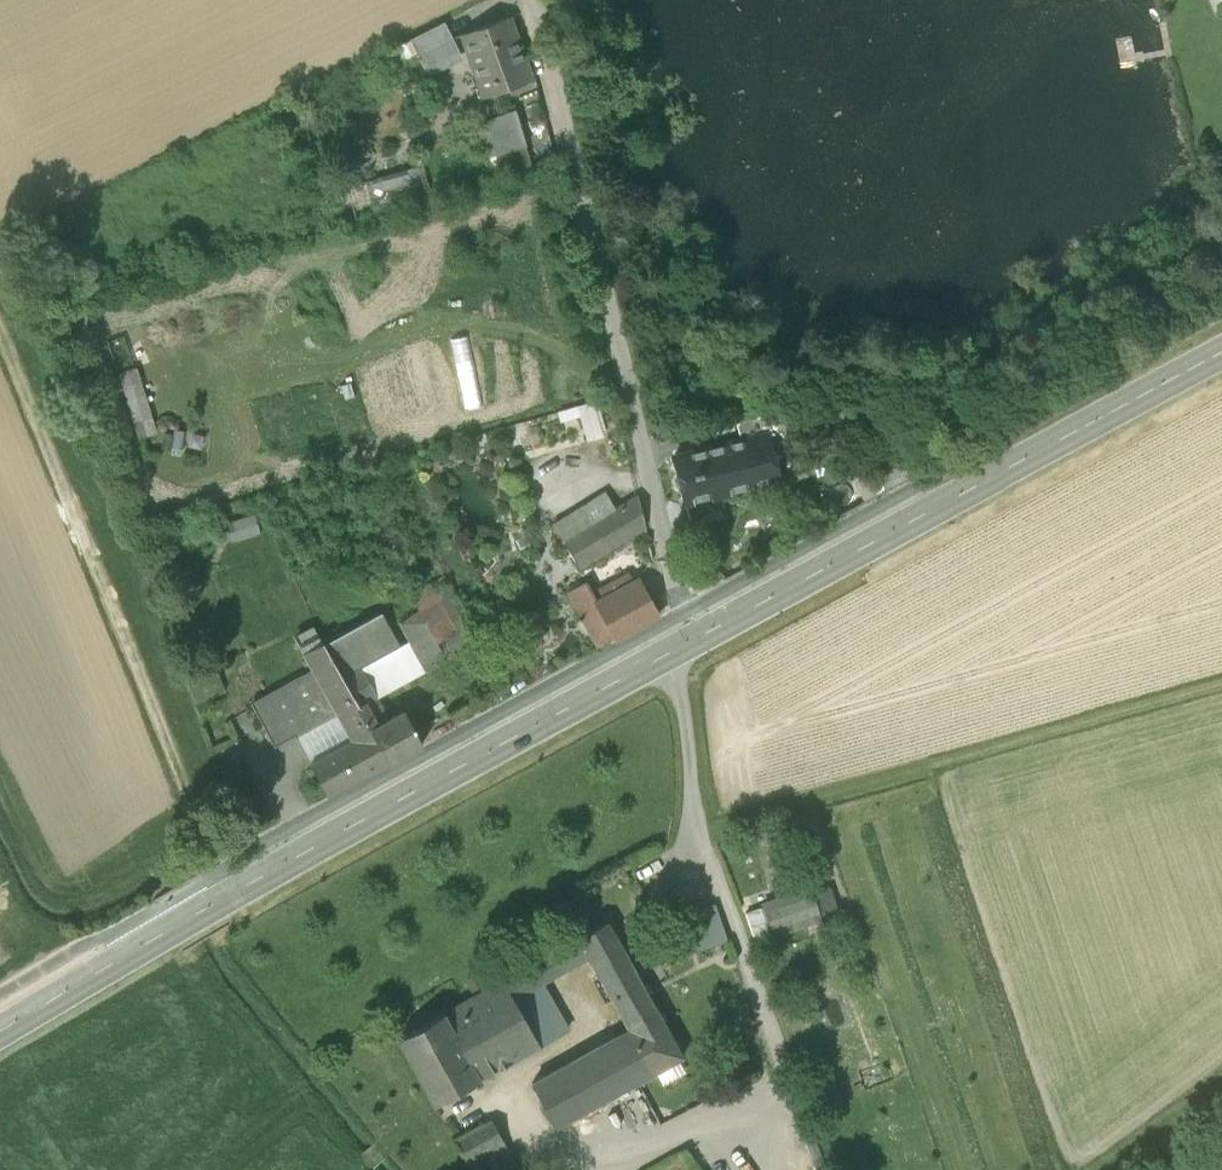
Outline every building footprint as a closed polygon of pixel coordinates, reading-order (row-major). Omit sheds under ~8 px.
[(411,37),(418,53),(420,52),(452,36),(453,35),(445,20),(411,37)] [(466,45),(491,100),(532,81),(506,26),(466,45)] [(420,52),(428,68),(460,52),(452,36),(420,52)] [(488,158),(489,159),(499,155),(528,146),(517,113),(478,126),(488,158)] [(499,155),(508,182),(537,173),(528,146),(499,155)] [(485,159),(494,187),(508,182),(499,155),(489,159),(488,158),(485,159)] [(372,183),(382,219),(435,204),(425,168),(372,183)] [(469,334),(450,338),(464,408),(483,404),(469,334)] [(137,366),(108,375),(128,442),(158,433),(137,366)] [(585,414),(590,438),(606,435),(600,400),(564,407),(566,418),(585,414)] [(766,433),(772,453),(790,449),(781,410),(735,421),(739,439),(766,433)] [(682,490),(685,503),(779,480),(772,453),(766,433),(739,439),(674,456),(679,476),(675,481),(677,487),(682,490)] [(553,525),(578,568),(645,528),(637,496),(613,510),(604,494),(553,525)] [(255,513),(225,521),(231,542),(261,534),(255,513)] [(615,638),(658,614),(639,579),(632,583),(627,574),(599,589),(604,598),(597,602),(596,603),(615,638)] [(443,576),(380,611),(399,646),(410,640),(426,668),(478,640),(443,576)] [(567,593),(598,647),(615,638),(596,603),(597,602),(586,582),(567,593)] [(376,695),(426,668),(410,640),(399,646),(380,611),(322,642),(321,642),(356,706),(376,695)] [(369,773),(388,762),(368,727),(356,706),(321,642),(304,652),(303,652),(302,653),(312,670),(336,713),(351,740),(369,773)] [(251,704),(274,746),(295,735),(336,713),(312,670),(251,704)] [(356,706),(368,727),(383,720),(380,715),(385,712),(376,695),(356,706)] [(403,709),(383,720),(368,727),(388,762),(422,743),(421,741),(421,742),(403,709)] [(336,713),(295,735),(309,762),(351,740),(336,713)] [(327,796),(369,773),(351,740),(309,762),(327,796)] [(773,934),(820,917),(819,916),(811,893),(810,887),(762,905),(763,906),(772,933),(773,934)] [(828,887),(811,893),(819,916),(836,910),(828,887)] [(714,903),(683,914),(696,951),(728,940),(714,903)] [(746,912),(755,939),(772,933),(763,906),(746,912)] [(584,960),(588,956),(590,955),(590,952),(616,938),(606,921),(560,947),(571,967),(576,964),(584,960)] [(629,962),(616,938),(590,952),(590,955),(588,956),(600,977),(629,962)] [(443,1013),(480,1079),(540,1045),(513,999),(541,983),(571,967),(560,947),(443,1013)] [(682,1056),(629,962),(600,977),(629,1028),(654,1072),(655,1071),(676,1060),(682,1056)] [(567,1030),(541,983),(513,999),(540,1045),(567,1030)] [(398,1038),(434,1104),(480,1079),(443,1013),(398,1038)] [(532,1082),(556,1126),(636,1082),(654,1072),(629,1028),(616,1035),(532,1082)] [(676,1060),(655,1071),(661,1083),(682,1071),(676,1060)] [(470,1169),(491,1169),(513,1158),(492,1120),(454,1141),(470,1169)]
